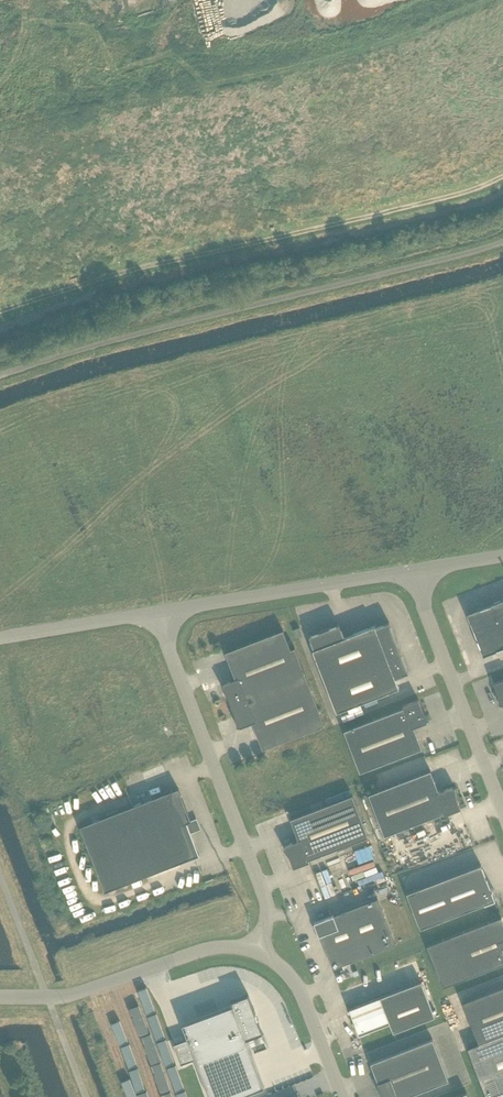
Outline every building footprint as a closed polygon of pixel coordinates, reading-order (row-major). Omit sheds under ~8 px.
[(467,613),(483,656),(502,648),(502,600),(467,613)] [(395,678),(408,672),(389,622),(376,627),(375,626),(344,637),(339,624),(309,636),(314,649),(313,650),(337,712),(399,688),(395,678)] [(300,627),(293,630),(297,638),(303,635),(300,627)] [(263,749),(325,725),(295,647),(291,649),(283,630),(225,652),(235,679),(227,682),(222,686),(228,695),(236,716),(237,726),(244,726),(252,722),(263,749)] [(494,683),(498,694),(499,704),(502,704),(502,705),(502,679),(494,683)] [(404,707),(344,731),(360,772),(422,748),(414,727),(427,722),(427,720),(429,719),(423,710),(419,700),(403,706),(404,707)] [(154,740),(160,738),(156,727),(157,726),(157,725),(156,725),(152,717),(146,719),(154,740)] [(431,770),(369,794),(385,836),(445,813),(445,814),(461,808),(457,798),(455,787),(453,787),(452,786),(439,791),(431,770)] [(195,856),(187,835),(195,831),(178,788),(80,826),(105,891),(199,855),(199,854),(195,856)] [(369,836),(353,795),(291,818),(299,839),(285,845),(286,846),(283,847),(289,856),(294,867),(310,861),(309,859),(369,836)] [(366,866),(378,863),(374,848),(362,851),(366,866)] [(486,878),(481,864),(441,880),(407,893),(420,928),(484,904),(485,904),(496,900),(492,891),(494,888),(491,887),(487,878),(486,878)] [(395,944),(379,901),(378,898),(314,923),(319,935),(320,935),(333,968),(395,944)] [(501,917),(427,945),(443,987),(502,964),(502,921),(501,917)] [(422,981),(380,997),(349,1009),(359,1035),(390,1023),(393,1032),(435,1016),(422,981)] [(463,1002),(472,1024),(479,1043),(468,1048),(474,1064),(485,1059),(502,1053),(502,987),(463,1002)] [(247,1039),(263,1032),(249,994),(230,1001),(232,1005),(182,1024),(188,1038),(173,1044),(181,1064),(195,1059),(210,1096),(238,1096),(265,1087),(247,1039)] [(472,1024),(371,1063),(379,1082),(378,1083),(381,1092),(380,1095),(383,1096),(405,1096),(449,1080),(476,1069),(474,1064),(468,1048),(479,1043),(472,1024)] [(485,1059),(474,1064),(476,1069),(487,1096),(502,1096),(502,1053),(485,1059)]
